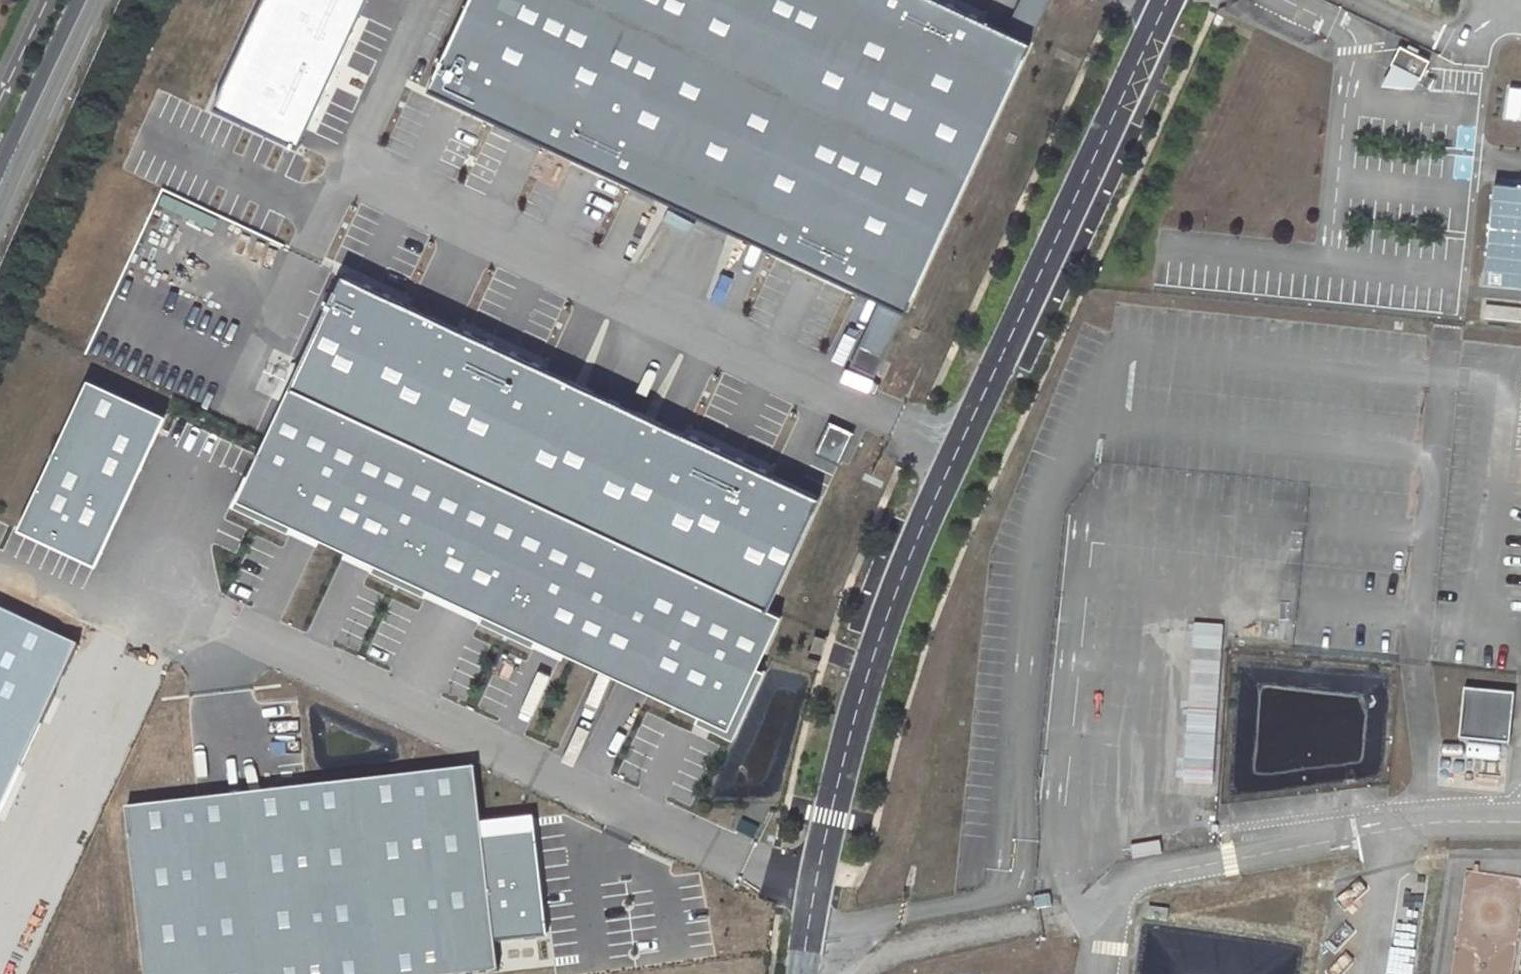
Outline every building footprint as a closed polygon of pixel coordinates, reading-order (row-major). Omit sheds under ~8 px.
[(1015,40),(929,0),(459,0),(420,83),(892,305),(1015,40)] [(1050,0),(1024,0),(1014,21),(1037,31),(1050,0)] [(1406,90),(1417,72),(1389,55),(1378,73),(1381,75),(1403,88),(1406,90)] [(1403,88),(1381,75),(1370,92),(1398,97),(1403,88)] [(1512,87),(1510,119),(1520,120),(1520,87),(1512,87)] [(1494,183),(1484,283),(1520,286),(1520,186),(1494,183)] [(780,610),(833,486),(345,279),(245,514),(744,724),(791,614),(780,610)] [(1485,306),(1483,319),(1520,323),(1520,310),(1485,306)] [(110,567),(173,411),(92,379),(29,534),(110,567)] [(833,422),(820,453),(843,463),(856,432),(833,422)] [(1513,695),(1464,690),(1459,740),(1508,745),(1513,695)]
